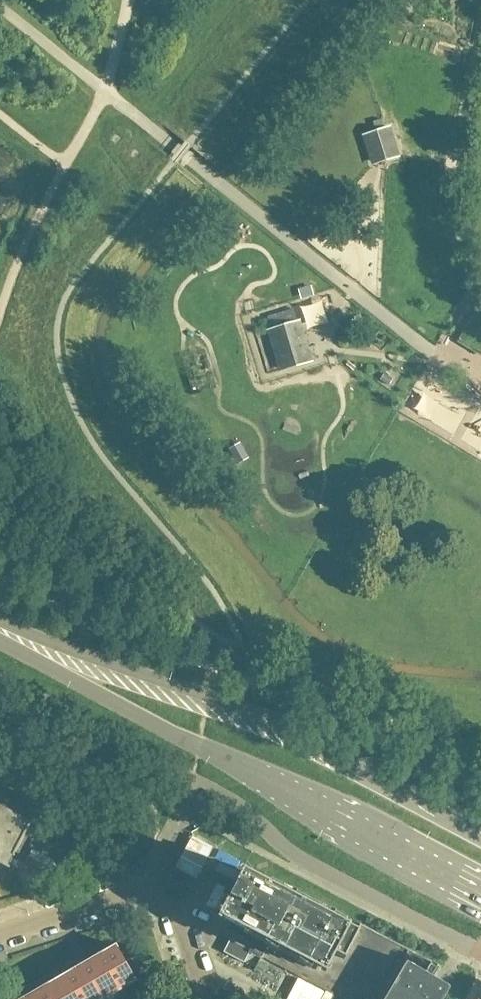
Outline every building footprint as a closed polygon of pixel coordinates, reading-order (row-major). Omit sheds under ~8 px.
[(401,155),(391,125),(382,128),(362,135),(372,165),(385,160),(401,155)] [(306,351),(298,322),(289,325),(285,310),(266,316),(282,369),(309,361),(306,351)] [(0,809),(0,863),(9,868),(10,867),(8,865),(13,855),(14,856),(31,823),(30,822),(29,824),(0,809)] [(356,930),(319,911),(242,871),(219,915),(264,939),(270,942),(325,971),(334,954),(344,959),(358,931),(356,930)] [(404,959),(407,961),(435,978),(441,967),(360,923),(356,930),(358,931),(344,959),(334,954),(325,971),(270,942),(262,956),(344,998),(381,998),(404,959)] [(244,963),(251,950),(230,939),(223,952),(244,963)] [(134,979),(115,947),(88,963),(89,964),(85,966),(81,968),(80,968),(54,983),(63,998),(100,998),(134,979)] [(448,988),(449,986),(435,978),(407,961),(406,963),(407,963),(400,976),(392,990),(386,998),(441,998),(448,988)] [(54,983),(27,998),(28,998),(63,998),(54,983)]
